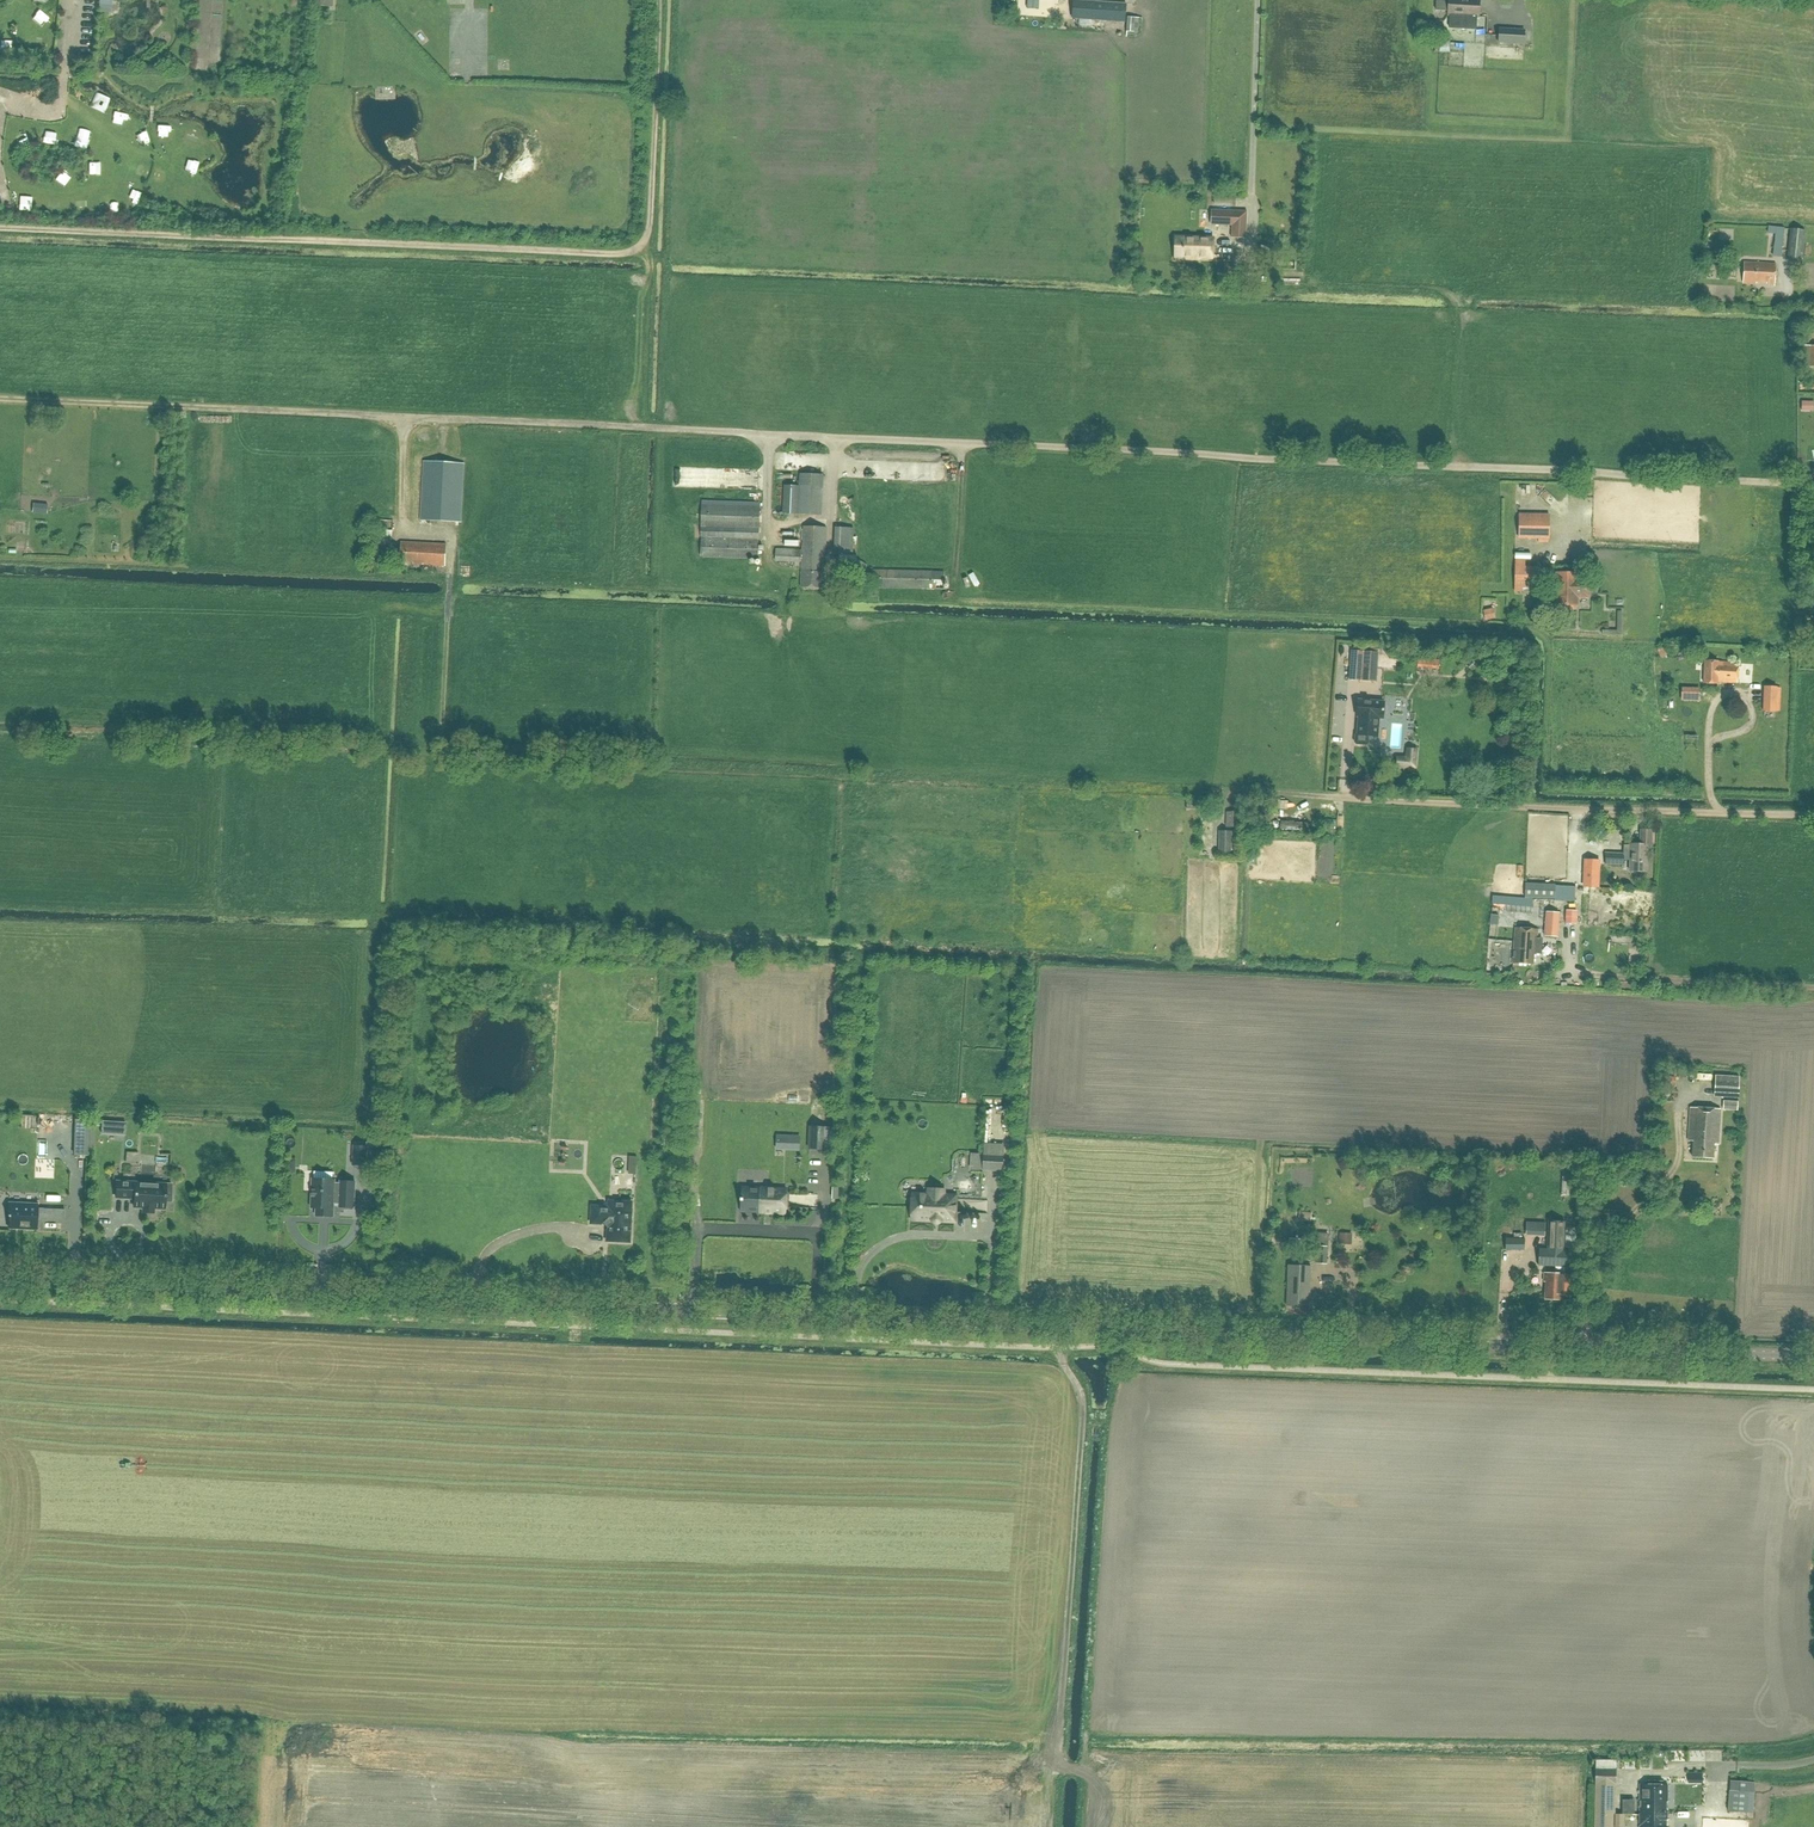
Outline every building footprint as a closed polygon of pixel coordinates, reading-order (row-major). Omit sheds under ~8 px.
[(1448,15),(1448,16),(1450,16),(1450,28),(1476,30),(1477,17),(1479,17),(1480,0),(1449,0),(1448,15)] [(1126,23),(1127,5),(1074,1),(1073,19),(1126,23)] [(1135,18),(1128,17),(1126,32),(1134,32),(1135,18)] [(1524,31),(1499,29),(1498,43),(1524,44),(1524,31)] [(1434,44),(1434,52),(1449,52),(1450,40),(1440,40),(1440,44),(1434,44)] [(1212,210),(1212,225),(1233,226),(1232,238),(1247,239),(1248,212),(1212,210)] [(1787,259),(1802,260),(1804,231),(1789,229),(1787,259)] [(1176,237),(1176,259),(1192,260),(1192,258),(1210,259),(1210,238),(1176,237)] [(1776,264),(1744,262),(1743,283),(1756,284),(1756,281),(1767,282),(1767,284),(1775,285),(1776,264)] [(1801,346),(1800,366),(1813,367),(1813,346),(1801,346)] [(424,462),(421,520),(461,523),(464,463),(424,462)] [(822,516),(823,487),(824,475),(800,474),(799,486),(798,515),(822,516)] [(1536,499),(1536,481),(1527,482),(1528,500),(1536,499)] [(784,485),(783,514),(797,515),(798,486),(784,485)] [(760,507),(702,505),(701,557),(758,559),(760,507)] [(1519,514),(1519,537),(1548,538),(1549,515),(1519,514)] [(825,572),(826,527),(803,526),(802,550),(802,563),(801,588),(828,589),(829,572),(825,572)] [(836,528),(834,555),(852,556),(853,528),(836,528)] [(402,543),(400,562),(413,563),(413,565),(445,567),(446,545),(402,543)] [(775,562),(802,563),(802,550),(776,549),(775,562)] [(1514,580),(1540,580),(1540,571),(1528,572),(1523,566),(1523,560),(1514,560),(1514,580)] [(867,570),(866,589),(944,590),(944,572),(867,570)] [(1557,573),(1556,605),(1563,606),(1564,611),(1574,608),(1574,606),(1576,606),(1577,597),(1588,597),(1588,585),(1577,584),(1577,574),(1557,573)] [(1350,680),(1361,681),(1376,682),(1378,653),(1352,651),(1350,680)] [(1717,684),(1717,682),(1737,683),(1738,664),(1723,662),(1723,663),(1718,663),(1718,662),(1704,661),(1703,684),(1717,684)] [(1764,676),(1765,666),(1744,664),(1743,674),(1764,676)] [(1764,687),(1763,711),(1776,712),(1777,687),(1764,687)] [(1355,735),(1354,743),(1356,744),(1366,745),(1367,744),(1368,737),(1376,737),(1378,719),(1382,719),(1384,703),(1357,701),(1356,717),(1358,717),(1357,735),(1355,735)] [(1740,721),(1733,724),(1736,731),(1743,728),(1740,721)] [(1334,722),(1333,747),(1345,747),(1346,722),(1334,722)] [(1226,812),(1226,827),(1239,827),(1239,812),(1226,812)] [(1623,846),(1623,854),(1605,853),(1605,865),(1624,865),(1624,860),(1630,860),(1629,871),(1646,872),(1647,846),(1650,846),(1651,831),(1640,830),(1639,845),(1629,844),(1629,846),(1623,846)] [(1219,854),(1236,855),(1236,833),(1219,833),(1219,854)] [(1586,866),(1585,887),(1597,887),(1598,867),(1586,866)] [(1529,899),(1549,899),(1550,891),(1529,891),(1529,899)] [(1566,910),(1565,923),(1576,924),(1577,911),(1566,910)] [(1545,912),(1544,936),(1558,937),(1560,912),(1545,912)] [(1513,963),(1533,964),(1534,953),(1536,953),(1538,930),(1515,928),(1513,963)] [(1495,946),(1494,969),(1511,969),(1511,946),(1495,946)] [(1715,1076),(1714,1095),(1738,1096),(1739,1077),(1715,1076)] [(1723,1101),(1723,1109),(1737,1110),(1738,1102),(1723,1101)] [(1692,1157),(1713,1158),(1714,1145),(1718,1145),(1720,1109),(1690,1107),(1688,1141),(1693,1141),(1692,1157)] [(809,1149),(825,1150),(826,1128),(810,1127),(809,1149)] [(800,1148),(800,1139),(788,1139),(787,1148),(800,1148)] [(366,1147),(354,1147),(354,1165),(366,1165),(366,1147)] [(984,1155),(983,1169),(1002,1170),(1003,1156),(984,1155)] [(316,1216),(333,1216),(333,1204),(340,1204),(340,1207),(354,1208),(355,1182),(341,1182),(341,1183),(334,1183),(334,1180),(313,1179),(312,1207),(317,1208),(316,1216)] [(171,1185),(159,1184),(116,1182),(115,1197),(134,1198),(133,1207),(143,1207),(143,1210),(153,1211),(153,1208),(164,1208),(165,1196),(171,1196),(171,1185)] [(741,1188),(740,1212),(786,1214),(787,1190),(741,1188)] [(912,1195),(912,1199),(911,1219),(932,1220),(932,1221),(933,1222),(934,1223),(935,1223),(936,1224),(937,1223),(938,1223),(939,1223),(939,1222),(940,1222),(941,1221),(941,1220),(954,1221),(955,1197),(943,1196),(943,1189),(929,1188),(929,1196),(912,1195)] [(790,1205),(819,1206),(819,1194),(790,1194),(790,1205)] [(44,1200),(45,1207),(61,1205),(59,1198),(44,1200)] [(958,1200),(958,1210),(989,1211),(990,1201),(958,1200)] [(609,1208),(593,1207),(592,1223),(605,1223),(608,1227),(608,1240),(629,1241),(631,1203),(610,1202),(609,1208)] [(65,1220),(65,1210),(37,1209),(38,1205),(9,1203),(8,1228),(36,1229),(37,1219),(65,1220)] [(1565,1222),(1548,1221),(1547,1249),(1539,1249),(1538,1265),(1567,1267),(1568,1250),(1563,1250),(1565,1222)] [(52,1235),(68,1235),(69,1225),(53,1225),(52,1235)] [(1317,1245),(1328,1246),(1329,1234),(1318,1233),(1317,1245)] [(1352,1233),(1339,1233),(1339,1244),(1351,1245),(1352,1233)] [(1299,1247),(1299,1238),(1289,1238),(1289,1247),(1299,1247)] [(1505,1238),(1505,1250),(1524,1250),(1525,1238),(1505,1238)] [(1327,1264),(1328,1246),(1317,1246),(1316,1264),(1327,1264)] [(1506,1262),(1495,1262),(1495,1272),(1506,1272),(1506,1262)] [(1309,1307),(1311,1266),(1288,1265),(1286,1306),(1309,1307)] [(1523,1282),(1531,1282),(1530,1270),(1521,1271),(1523,1282)] [(1544,1272),(1543,1282),(1546,1282),(1545,1299),(1561,1300),(1561,1295),(1571,1295),(1572,1275),(1565,1275),(1565,1274),(1544,1272)] [(1596,1757),(1596,1765),(1615,1766),(1615,1758),(1596,1757)] [(1615,1811),(1615,1794),(1616,1777),(1595,1777),(1594,1811),(1615,1811)] [(1639,1811),(1667,1811),(1667,1809),(1666,1809),(1666,1801),(1668,1801),(1668,1785),(1640,1784),(1639,1811)] [(1730,1809),(1749,1808),(1748,1788),(1730,1789),(1730,1809)] [(1594,1811),(1594,1826),(1624,1826),(1624,1815),(1615,1815),(1615,1811),(1594,1811)] [(1639,1811),(1639,1826),(1667,1826),(1667,1824),(1666,1824),(1666,1819),(1667,1819),(1667,1811),(1639,1811)]
